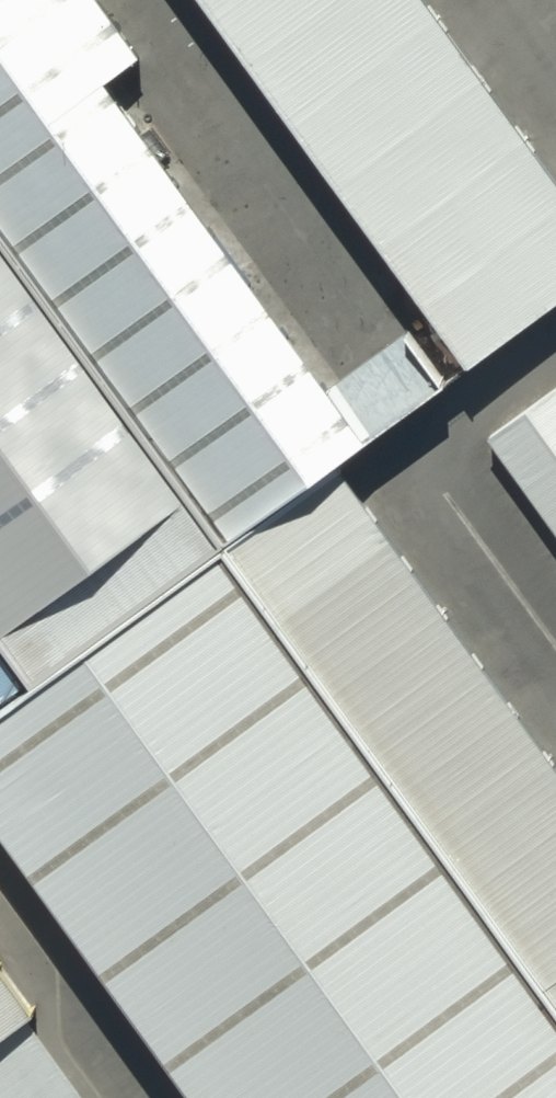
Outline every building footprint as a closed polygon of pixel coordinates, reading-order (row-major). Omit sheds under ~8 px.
[(228,507),(346,423),(373,403),(110,37),(140,15),(130,0),(0,0),(0,189),(228,507)] [(451,0),(223,0),(452,319),(555,244),(555,146),(451,0)] [(228,507),(0,189),(0,605),(31,648),(228,507)] [(476,404),(555,515),(555,347),(476,404)] [(228,507),(555,963),(555,715),(346,423),(228,507)] [(228,507),(31,648),(0,670),(0,768),(237,1097),(460,1097),(555,1030),(555,963),(228,507)] [(39,1032),(0,981),(0,1061),(39,1032)] [(39,1032),(0,1061),(0,1097),(88,1097),(39,1032)]
